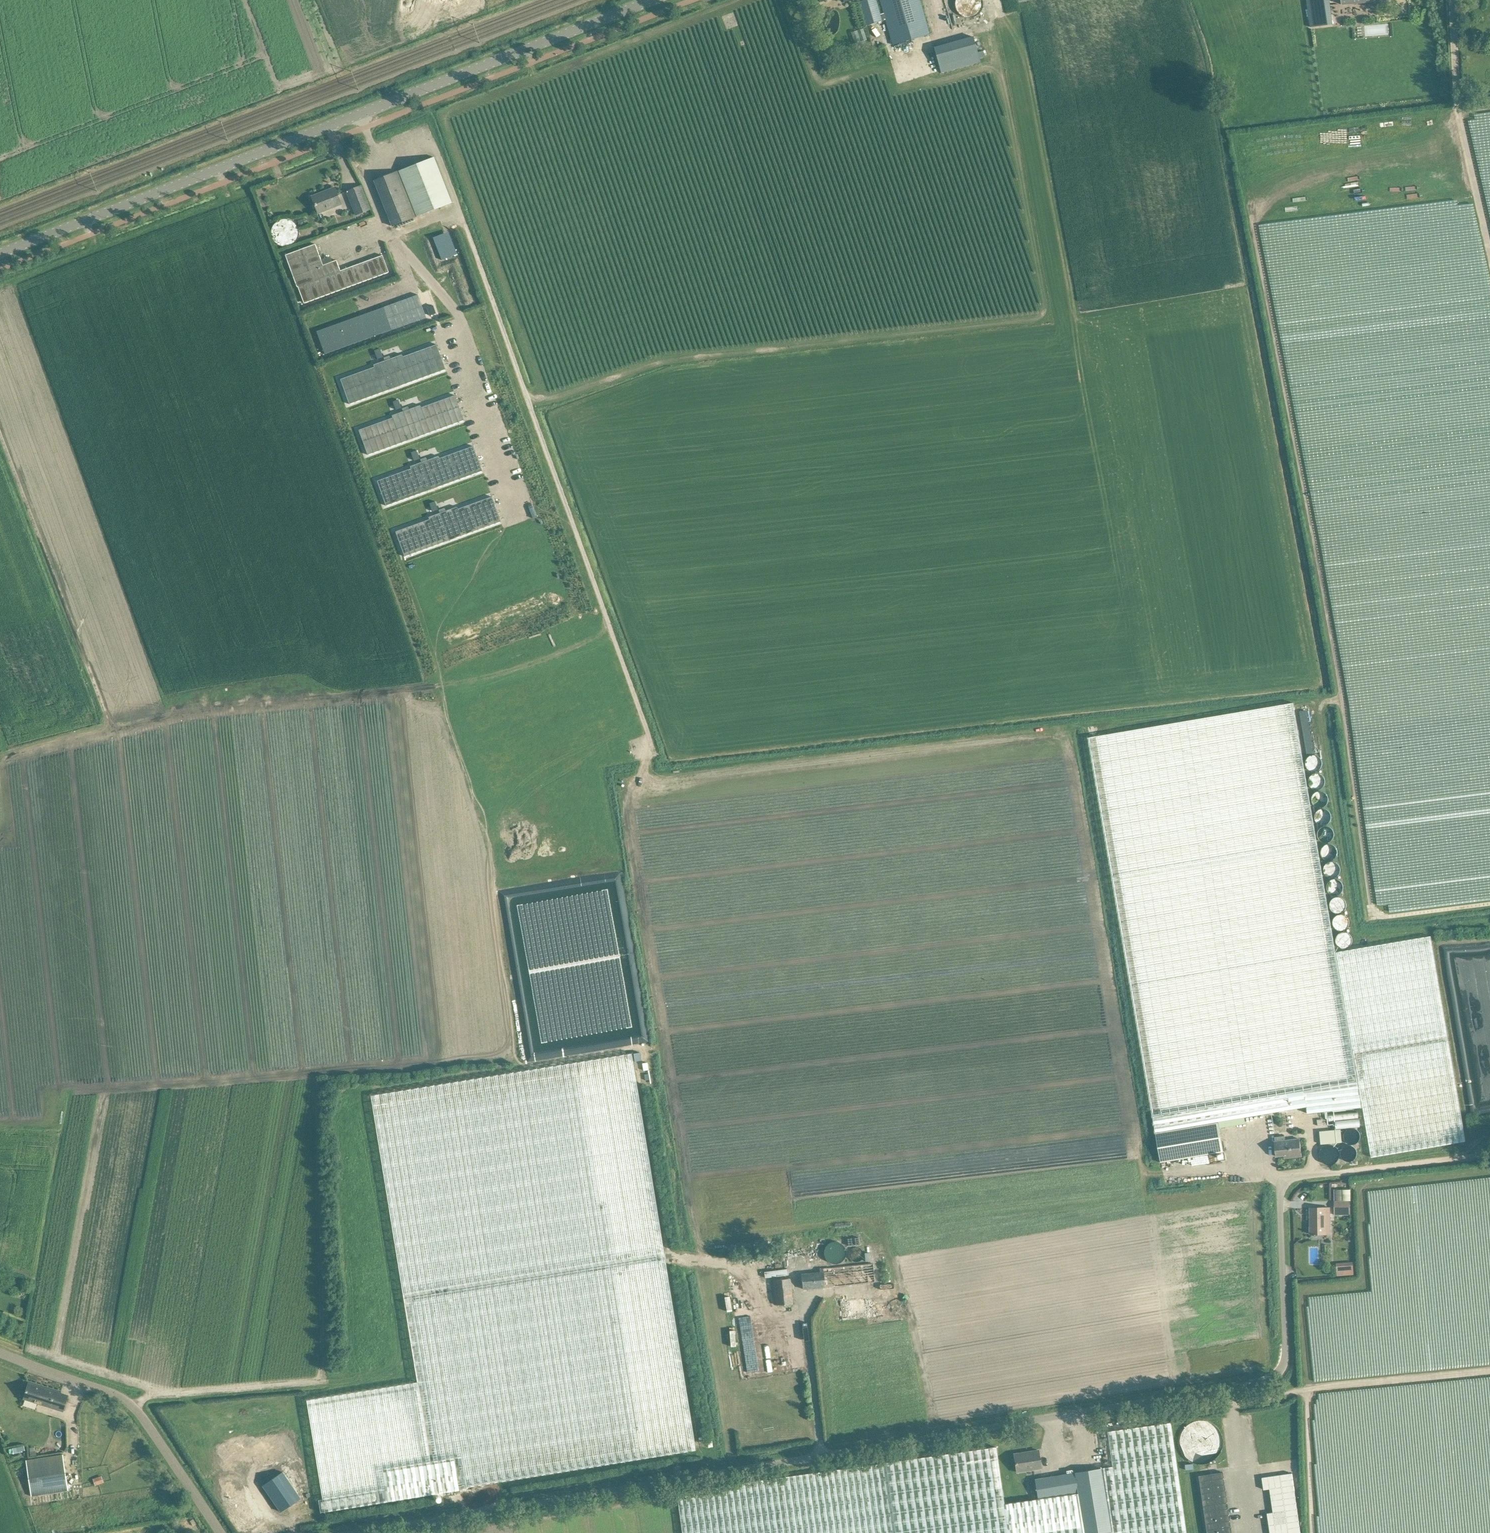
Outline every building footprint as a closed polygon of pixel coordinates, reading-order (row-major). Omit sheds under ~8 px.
[(858,0),(865,24),(880,20),(885,19),(883,13),(879,14),(875,0),(859,0),(858,0)] [(883,13),(885,19),(892,43),(929,33),(919,0),(880,0),(883,13)] [(1310,27),(1332,24),(1329,0),(1307,0),(1310,27)] [(855,35),(858,45),(870,41),(867,32),(855,35)] [(941,73),(980,62),(973,36),(934,47),(941,73)] [(374,181),(378,190),(392,226),(452,203),(434,157),(374,181)] [(361,186),(347,191),(358,219),(372,214),(361,186)] [(318,212),(341,203),(335,188),(312,197),(318,212)] [(443,234),(433,238),(442,260),(452,256),(443,234)] [(389,272),(382,255),(340,271),(336,260),(323,265),(315,244),(285,255),(297,287),(298,287),(304,303),(389,272)] [(317,332),(325,354),(426,318),(418,295),(317,332)] [(437,295),(432,298),(438,310),(443,308),(437,295)] [(349,404),(446,369),(437,344),(403,356),(402,354),(373,365),(374,367),(340,379),(349,404)] [(464,420),(455,395),(421,407),(420,405),(392,415),(393,418),(359,430),(368,455),(464,420)] [(482,471),(473,446),(439,458),(439,456),(410,466),(411,468),(377,481),(386,506),(482,471)] [(501,522),(492,496),(458,509),(457,506),(428,517),(429,519),(395,531),(405,556),(501,522)] [(1294,703),(1090,738),(1157,1133),(1161,1163),(1224,1152),(1220,1128),(1246,1124),(1245,1117),(1293,1109),(1307,1107),(1307,1113),(1331,1111),(1363,1108),(1365,1123),(1371,1157),(1466,1141),(1431,936),(1345,951),(1336,952),(1294,703)] [(1489,1104),(1489,978),(1470,982),(1470,985),(1463,986),(1479,1080),(1481,1079),(1486,1104),(1489,1104)] [(467,1488),(467,1486),(696,1449),(632,1053),(371,1096),(417,1382),(306,1400),(323,1499),(318,1500),(320,1512),(467,1488)] [(1341,1130),(1320,1132),(1321,1145),(1342,1143),(1341,1130)] [(1275,1142),(1277,1156),(1290,1155),(1290,1157),(1302,1156),(1300,1139),(1286,1140),(1285,1136),(1275,1137),(1276,1141),(1275,1142)] [(1334,1215),(1350,1214),(1350,1200),(1334,1201),(1334,1215)] [(1326,1218),(1330,1218),(1330,1208),(1311,1208),(1311,1221),(1313,1221),(1313,1225),(1311,1225),(1311,1234),(1314,1234),(1314,1235),(1316,1235),(1316,1234),(1317,1234),(1318,1236),(1322,1236),(1323,1234),(1326,1234),(1326,1218)] [(835,1262),(848,1254),(840,1242),(827,1250),(835,1262)] [(1337,1266),(1337,1275),(1354,1274),(1353,1265),(1337,1266)] [(867,1270),(806,1275),(807,1292),(824,1291),(825,1297),(842,1296),(841,1288),(880,1284),(878,1267),(867,1268),(867,1270)] [(768,1280),(792,1278),(792,1271),(768,1273),(768,1280)] [(777,1281),(778,1307),(796,1307),(795,1281),(777,1281)] [(881,1319),(881,1311),(880,1311),(878,1300),(844,1304),(847,1323),(881,1319)] [(29,1383),(24,1397),(64,1410),(68,1395),(45,1388),(45,1389),(41,1388),(42,1387),(29,1383)] [(682,1532),(1186,1532),(1171,1422),(1107,1431),(1112,1467),(1035,1479),(1038,1499),(1005,1504),(997,1447),(885,1463),(885,1464),(772,1479),(677,1494),(682,1532)] [(57,1451),(67,1453),(68,1443),(59,1441),(57,1451)] [(1028,1453),(1014,1456),(1017,1472),(1041,1468),(1038,1450),(1028,1451),(1028,1453)] [(63,1455),(26,1461),(31,1496),(68,1490),(63,1455)] [(283,1472),(263,1485),(281,1512),(301,1498),(283,1472)] [(1223,1473),(1199,1476),(1206,1532),(1232,1532),(1223,1473)] [(1262,1477),(1264,1490),(1270,1489),(1273,1512),(1267,1513),(1270,1532),(1299,1532),(1301,1532),(1292,1473),(1262,1477)] [(106,1477),(97,1480),(99,1487),(108,1485),(106,1477)]
